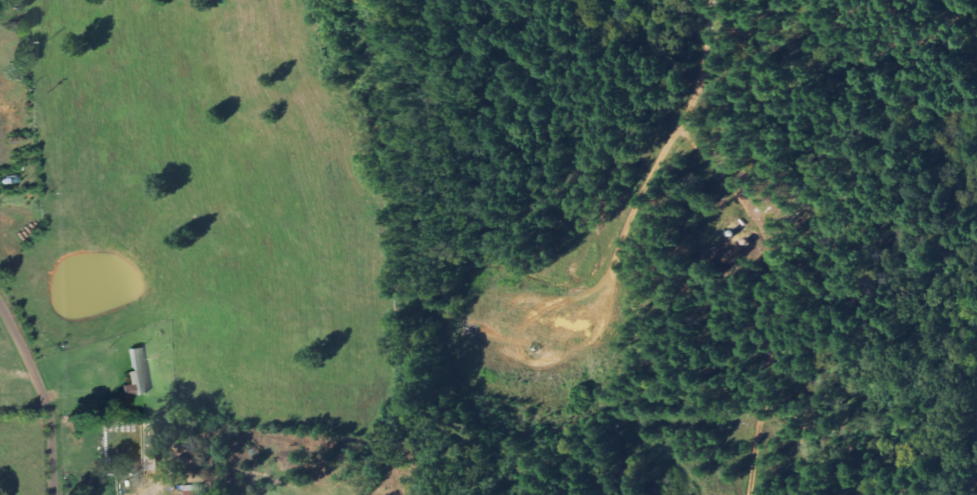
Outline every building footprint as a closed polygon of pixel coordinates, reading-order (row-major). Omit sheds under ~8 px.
[(124,397),(147,394),(140,348),(129,350),(132,372),(127,372),(128,385),(123,386),(124,397)] [(183,494),(203,494),(203,486),(183,485),(183,494)]
